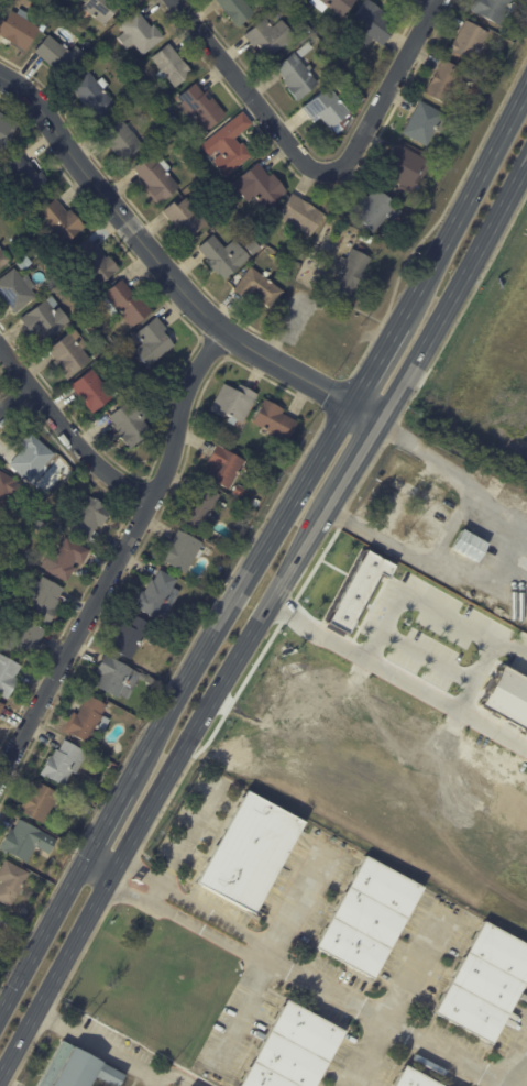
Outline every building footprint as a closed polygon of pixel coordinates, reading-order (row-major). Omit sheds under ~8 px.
[(79,4),(83,0),(119,0),(120,1),(102,23),(79,4)] [(239,26),(218,0),(245,0),(255,13),(239,26)] [(311,1),(312,0),(357,0),(342,18),(328,6),(322,11),(311,1)] [(380,8),(391,17),(388,20),(399,29),(385,47),(375,40),(371,47),(348,30),(367,6),(366,4),(370,0),(380,8)] [(471,10),(476,0),(515,0),(514,1),(501,25),(479,13),(477,13),(471,10)] [(136,10),(149,24),(152,22),(163,35),(141,53),(131,41),(124,46),(116,35),(122,30),(117,23),(135,8),(136,10)] [(26,51),(0,34),(0,22),(1,20),(6,22),(12,10),(18,13),(20,9),(31,15),(28,20),(41,28),(26,51)] [(281,21),(283,19),(296,36),(270,57),(259,43),(254,47),(245,35),(266,18),(274,26),(281,21)] [(484,45),(474,63),(450,51),(457,39),(468,20),(491,32),(484,45)] [(50,25),(55,30),(52,34),(46,29),(50,25)] [(66,48),(70,53),(76,45),(86,54),(66,78),(35,52),(50,34),(66,48)] [(168,42),(191,72),(174,86),(165,74),(160,78),(154,72),(160,68),(150,55),(168,41),(168,42)] [(303,57),(297,51),(308,42),(314,47),(303,57)] [(297,98),(287,86),(288,85),(282,77),(284,76),(275,65),(294,51),(306,65),(309,63),(314,68),(310,70),(319,81),(297,98)] [(131,63),(136,57),(141,62),(135,67),(131,63)] [(433,78),(444,59),(462,69),(460,73),(465,76),(463,81),(466,84),(461,92),(458,90),(449,107),(425,94),(433,78)] [(94,77),(98,81),(103,77),(109,85),(105,88),(118,106),(97,121),(69,86),(89,70),(94,77)] [(337,119),(330,124),(319,110),(311,117),(301,105),(328,84),(329,86),(336,80),(344,92),(339,97),(349,110),(337,119)] [(482,88),(486,81),(493,86),(488,92),(482,88)] [(197,84),(205,94),(207,91),(227,113),(206,131),(191,114),(188,118),(179,107),(184,103),(178,98),(196,83),(197,84)] [(125,102),(121,97),(125,94),(130,98),(125,102)] [(424,102),(444,113),(441,120),(447,123),(441,133),(436,131),(428,146),(404,133),(420,101),(424,102)] [(243,112),(253,124),(235,139),(241,145),(243,143),(253,155),(227,176),(213,161),(221,154),(218,150),(210,155),(201,145),(243,111),(243,112)] [(4,152),(0,150),(0,112),(19,123),(11,138),(12,139),(4,152)] [(147,139),(142,143),(144,146),(122,164),(102,138),(108,134),(103,129),(114,120),(118,123),(123,119),(128,124),(133,121),(147,139)] [(433,163),(425,178),(422,176),(414,191),(382,174),(398,144),(433,163)] [(455,152),(452,160),(443,155),(449,147),(455,152)] [(26,151),(51,185),(33,197),(18,176),(14,178),(6,165),(26,150),(26,151)] [(153,190),(134,167),(151,154),(158,163),(164,158),(172,168),(167,172),(180,187),(163,201),(153,190)] [(260,164),(270,176),(273,174),(287,191),(265,209),(240,177),(259,163),(260,164)] [(351,210),(366,194),(369,197),(377,187),(404,211),(391,224),(385,219),(373,232),(351,210)] [(294,194),(326,213),(310,237),(283,219),(287,211),(284,209),(293,194),(294,194)] [(189,200),(209,223),(188,241),(164,211),(177,199),(180,204),(187,197),(189,200)] [(56,199),(67,212),(70,209),(85,227),(65,244),(39,213),(56,198),(56,199)] [(25,202),(32,199),(36,208),(31,211),(25,202)] [(371,243),(361,240),(363,233),(373,237),(371,243)] [(226,279),(219,273),(218,274),(207,261),(208,260),(199,249),(215,235),(226,249),(237,240),(251,257),(226,279)] [(120,268),(98,287),(79,262),(98,246),(107,257),(109,255),(120,268)] [(11,260),(0,269),(0,247),(11,260)] [(354,250),(372,259),(365,272),(367,273),(359,290),(356,289),(352,299),(332,289),(340,274),(339,273),(342,266),(339,265),(342,256),(348,260),(352,249),(354,250)] [(26,255),(33,264),(23,271),(17,263),(26,255)] [(262,274),(285,292),(271,309),(260,300),(262,297),(252,289),(245,298),(234,289),(252,266),(262,274)] [(13,312),(0,296),(0,282),(14,271),(22,281),(26,277),(36,288),(32,293),(37,298),(15,316),(13,312)] [(131,289),(135,295),(138,293),(153,310),(132,328),(119,312),(113,317),(98,299),(122,279),(131,289)] [(36,328),(34,325),(29,329),(21,319),(53,296),(59,305),(54,309),(55,311),(59,307),(72,323),(46,341),(36,328)] [(167,328),(168,329),(164,332),(175,345),(149,368),(135,351),(144,343),(136,333),(157,317),(167,328)] [(92,360),(68,380),(54,363),(58,361),(50,351),(76,329),(89,344),(84,350),(92,360)] [(98,374),(116,397),(94,414),(72,386),(94,369),(98,374)] [(243,388),(259,397),(243,425),(239,423),(235,429),(228,425),(231,419),(228,418),(226,421),(210,413),(224,387),(240,395),(243,388)] [(153,431),(131,450),(122,440),(127,436),(111,417),(135,397),(144,407),(138,413),(153,431)] [(285,410),(283,413),(298,421),(287,442),(253,423),(266,399),(285,410)] [(46,465),(30,484),(9,465),(24,448),(20,445),(30,434),(55,454),(46,465)] [(230,490),(207,478),(213,464),(209,462),(218,446),(254,465),(250,473),(242,469),(230,490)] [(15,480),(0,508),(0,471),(15,480)] [(232,494),(238,484),(246,490),(240,498),(232,494)] [(221,495),(200,531),(182,520),(196,495),(198,496),(205,486),(221,495)] [(105,523),(102,527),(98,525),(89,541),(69,530),(88,496),(112,509),(105,523)] [(252,504),(255,497),(261,501),(256,507),(252,504)] [(464,528),(488,542),(477,562),(452,548),(464,528)] [(202,551),(204,552),(199,560),(196,558),(186,574),(160,560),(171,540),(173,541),(179,530),(204,544),(200,550),(202,551)] [(90,552),(83,564),(76,561),(73,567),(76,569),(67,583),(47,571),(47,570),(41,567),(50,550),(56,555),(66,537),(90,552)] [(140,592),(141,591),(144,593),(152,579),(154,581),(160,570),(178,580),(174,588),(180,592),(166,619),(158,614),(156,618),(133,606),(140,592)] [(64,590),(58,601),(59,602),(55,610),(57,611),(48,626),(25,612),(40,588),(37,586),(43,578),(64,590)] [(482,596),(486,599),(482,605),(477,603),(482,596)] [(132,661),(110,649),(123,624),(128,626),(133,615),(157,628),(145,651),(139,647),(132,661)] [(46,632),(31,662),(6,650),(21,618),(46,632)] [(8,700),(0,695),(0,655),(22,667),(15,679),(19,680),(8,700)] [(96,687),(102,676),(97,672),(107,656),(139,674),(129,690),(125,688),(118,700),(96,687)] [(502,663),(526,677),(526,731),(480,704),(502,663)] [(106,730),(105,733),(98,730),(97,731),(96,731),(87,745),(63,731),(74,713),(78,715),(88,696),(107,706),(101,716),(110,721),(106,730)] [(66,743),(87,753),(76,775),(72,772),(65,788),(41,776),(50,756),(53,757),(56,750),(58,752),(64,741),(66,743)] [(31,793),(37,782),(61,796),(44,825),(20,812),(31,793)] [(246,790),(304,822),(254,914),(196,882),(246,790)] [(37,831),(56,842),(48,855),(35,848),(26,865),(0,849),(10,830),(13,832),(19,821),(37,831)] [(365,856),(422,887),(372,979),(316,947),(365,856)] [(11,909),(0,903),(0,887),(2,884),(0,882),(0,871),(6,862),(30,875),(23,888),(11,909)] [(486,922),(526,945),(526,979),(491,1044),(433,1013),(484,921),(486,922)] [(344,1032),(314,1085),(240,1085),(287,1000),(344,1032)] [(124,1076),(119,1085),(112,1085),(95,1076),(89,1085),(38,1085),(63,1041),(124,1076)] [(413,1068),(444,1085),(395,1085),(406,1065),(413,1068)]
